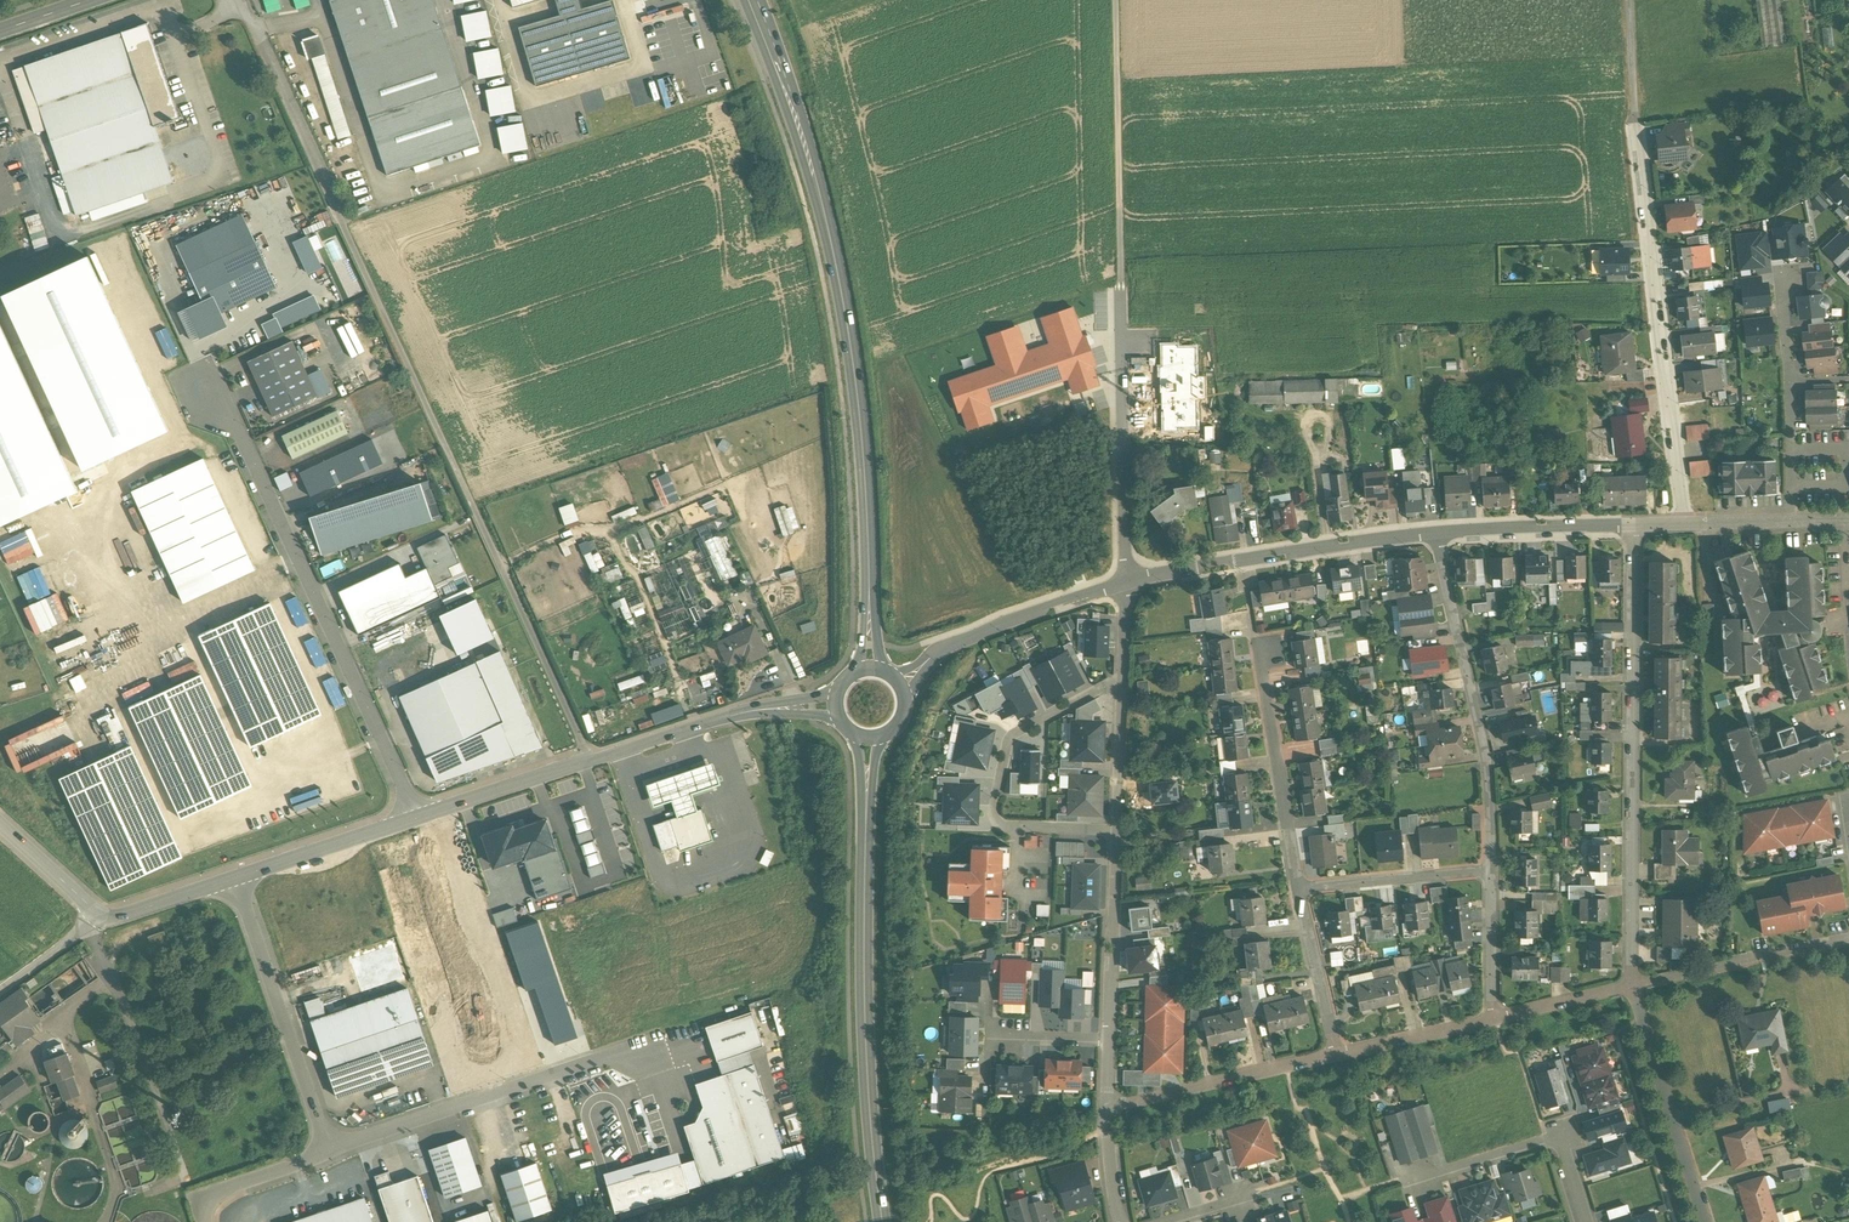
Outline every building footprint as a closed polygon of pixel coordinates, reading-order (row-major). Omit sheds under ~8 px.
[(266,8),(280,4),(279,0),(273,0),(264,3),(266,8)] [(295,4),(297,10),(311,6),(309,0),(295,4)] [(330,1),(368,118),(462,87),(433,0),(333,0),(330,1)] [(513,8),(541,0),(511,0),(513,8)] [(560,16),(519,28),(537,87),(631,59),(613,0),(583,9),(560,16)] [(560,16),(583,9),(580,0),(556,0),(560,16)] [(266,8),(267,14),(281,10),(280,4),(266,8)] [(487,9),(462,15),(468,41),(493,36),(487,9)] [(123,33),(26,66),(26,67),(47,130),(52,142),(63,175),(75,210),(77,216),(90,211),(146,192),(174,183),(155,127),(168,123),(169,125),(175,123),(175,121),(181,118),(180,118),(148,24),(149,24),(149,23),(138,27),(139,27),(123,32),(122,32),(123,33)] [(319,37),(303,42),(309,60),(313,59),(317,70),(329,66),(319,37)] [(475,51),(479,79),(504,75),(500,48),(475,51)] [(351,136),(329,66),(317,70),(340,139),(351,136)] [(47,130),(26,67),(14,71),(36,134),(47,130)] [(513,85),(487,88),(490,115),(516,112),(513,85)] [(462,87),(368,118),(388,176),(481,145),(462,87)] [(499,125),(503,153),(528,149),(525,122),(499,125)] [(1688,124),(1666,127),(1667,135),(1684,133),(1684,134),(1689,133),(1688,124)] [(1667,135),(1658,136),(1659,145),(1658,145),(1659,152),(1660,152),(1661,160),(1670,159),(1675,163),(1680,158),(1687,157),(1686,150),(1690,145),(1685,140),(1684,134),(1684,133),(1667,135)] [(52,142),(41,146),(53,179),(63,175),(52,142)] [(1840,179),(1848,189),(1848,178),(1845,174),(1840,179)] [(63,175),(53,179),(65,214),(75,210),(63,175)] [(1848,215),(1848,189),(1840,179),(1827,192),(1841,206),(1848,215)] [(146,192),(90,211),(93,221),(149,202),(146,192)] [(1704,194),(1689,196),(1690,204),(1693,203),(1693,204),(1705,203),(1704,194)] [(1822,213),(1829,205),(1819,195),(1811,202),(1822,213)] [(1690,204),(1666,206),(1669,231),(1696,228),(1693,204),(1693,203),(1690,204)] [(1848,216),(1848,215),(1841,206),(1835,212),(1844,221),(1848,216)] [(277,288),(244,217),(179,247),(204,303),(214,298),(221,313),(277,288)] [(1802,226),(1800,224),(1784,226),(1783,228),(1775,229),(1776,237),(1778,259),(1786,258),(1786,257),(1807,254),(1806,246),(1807,246),(1809,243),(1809,239),(1806,237),(1805,237),(1803,226),(1802,226)] [(1821,246),(1828,253),(1845,238),(1838,231),(1821,246)] [(1760,233),(1737,236),(1740,265),(1748,264),(1748,266),(1751,268),(1756,268),(1758,265),(1761,265),(1763,263),(1762,257),(1760,234),(1760,233)] [(1768,233),(1760,234),(1762,257),(1770,256),(1768,238),(1768,233)] [(1845,238),(1828,253),(1840,267),(1848,259),(1848,234),(1845,238)] [(309,275),(323,268),(309,236),(295,243),(309,275)] [(1768,238),(1770,256),(1771,260),(1778,259),(1776,237),(1768,238)] [(1708,245),(1690,247),(1692,268),(1710,266),(1708,245)] [(1690,247),(1672,250),(1674,270),(1692,268),(1690,247)] [(1625,274),(1629,274),(1629,250),(1591,250),(1591,262),(1599,262),(1599,274),(1600,274),(1607,274),(1625,274)] [(89,258),(5,296),(85,471),(169,433),(89,258)] [(1848,276),(1848,259),(1841,267),(1848,276)] [(1822,271),(1808,273),(1809,290),(1825,288),(1825,283),(1822,271)] [(1625,274),(1607,274),(1607,283),(1625,282),(1625,274)] [(1761,277),(1741,279),(1742,288),(1762,285),(1761,277)] [(1703,282),(1689,283),(1690,291),(1704,289),(1703,282)] [(1762,285),(1742,288),(1744,307),(1769,304),(1768,294),(1769,292),(1769,287),(1767,285),(1762,285)] [(1696,296),(1677,299),(1680,320),(1699,318),(1697,302),(1696,296)] [(1822,296),(1804,298),(1804,301),(1801,302),(1803,318),(1824,316),(1824,311),(1828,308),(1830,301),(1822,296)] [(314,297),(275,314),(277,320),(281,327),(320,310),(314,297)] [(204,303),(180,313),(193,342),(227,327),(221,313),(214,298),(204,303)] [(1082,336),(1073,308),(1044,318),(1054,346),(1024,356),(1015,328),(987,337),(997,366),(948,382),(959,413),(962,412),(968,430),(990,422),(984,404),(1070,375),(1076,394),(1099,386),(1093,367),(1096,366),(1086,335),(1082,336)] [(1765,317),(1745,320),(1745,327),(1766,325),(1765,317)] [(277,320),(264,326),(270,338),(283,332),(281,327),(277,320)] [(1831,322),(1810,325),(1810,333),(1811,334),(1832,331),(1831,322)] [(1766,325),(1745,327),(1747,345),(1773,342),(1772,334),(1774,332),(1773,327),(1770,324),(1766,325)] [(0,325),(0,527),(77,492),(0,325)] [(1722,325),(1700,327),(1701,335),(1714,333),(1714,334),(1723,334),(1722,325)] [(1832,331),(1811,334),(1810,333),(1805,334),(1806,351),(1835,348),(1835,347),(1834,347),(1832,331)] [(1630,333),(1601,337),(1606,374),(1627,372),(1635,371),(1630,333)] [(1701,335),(1682,337),(1684,356),(1716,352),(1714,334),(1714,333),(1701,335)] [(292,341),(248,362),(274,417),(318,397),(308,374),(292,341)] [(1178,428),(1198,428),(1197,399),(1207,399),(1207,375),(1197,375),(1196,348),(1177,348),(1177,345),(1162,345),(1162,367),(1159,367),(1160,393),(1161,393),(1162,410),(1163,410),(1164,432),(1178,432),(1178,428)] [(1835,348),(1806,351),(1808,351),(1809,367),(1815,367),(1815,366),(1837,364),(1835,348)] [(1717,360),(1701,361),(1702,371),(1714,370),(1714,371),(1718,370),(1717,360)] [(1837,364),(1815,366),(1815,367),(1816,376),(1838,373),(1837,364)] [(321,368),(308,374),(318,397),(331,391),(321,368)] [(1635,371),(1627,372),(1628,381),(1644,381),(1642,370),(1635,371)] [(1702,371),(1687,373),(1688,382),(1687,382),(1688,392),(1716,389),(1714,371),(1714,370),(1702,371)] [(1357,379),(1249,382),(1250,404),(1338,402),(1338,397),(1358,397),(1357,379)] [(1816,392),(1808,392),(1809,408),(1838,407),(1837,392),(1836,392),(1816,392)] [(1647,399),(1630,401),(1631,413),(1648,411),(1647,399)] [(1838,407),(1809,408),(1809,423),(1812,423),(1832,422),(1838,422),(1838,407)] [(338,411),(283,437),(293,459),(348,433),(338,411)] [(1640,415),(1613,419),(1618,456),(1644,453),(1640,415)] [(1708,425),(1686,427),(1688,442),(1709,440),(1708,425)] [(1205,427),(1205,441),(1214,441),(1214,427),(1205,427)] [(300,474),(311,497),(384,463),(373,440),(300,474)] [(1403,449),(1392,450),(1394,470),(1405,469),(1403,449)] [(204,459),(133,492),(184,604),(255,571),(204,459)] [(1711,460),(1689,462),(1691,477),(1713,475),(1711,460)] [(1775,461),(1722,462),(1723,496),(1746,495),(1746,496),(1747,496),(1747,495),(1752,495),(1752,496),(1753,496),(1753,495),(1776,495),(1775,461)] [(1474,464),(1465,464),(1466,479),(1467,478),(1467,482),(1475,482),(1474,464)] [(1481,464),(1474,464),(1475,482),(1482,481),(1482,479),(1481,477),(1481,464)] [(1594,476),(1593,464),(1586,464),(1586,477),(1594,476)] [(288,471),(275,477),(281,490),(294,484),(288,471)] [(670,471),(653,478),(664,506),(681,499),(670,471)] [(1403,473),(1404,491),(1415,490),(1415,488),(1420,483),(1419,472),(1403,473)] [(1385,473),(1365,475),(1368,500),(1377,499),(1378,509),(1389,507),(1387,490),(1385,473)] [(1344,474),(1330,476),(1333,497),(1348,495),(1344,474)] [(1466,479),(1445,480),(1447,509),(1469,508),(1467,482),(1467,478),(1466,479)] [(1509,478),(1482,479),(1482,481),(1484,507),(1511,505),(1509,480),(1509,478)] [(1617,478),(1617,479),(1603,479),(1603,505),(1604,504),(1617,504),(1618,504),(1631,503),(1632,504),(1632,503),(1646,503),(1646,504),(1646,478),(1645,478),(1632,479),(1632,478),(1631,478),(1631,479),(1618,479),(1617,478)] [(423,482),(308,518),(320,554),(434,518),(423,482)] [(1241,483),(1226,485),(1228,495),(1230,504),(1234,503),(1243,501),(1241,483)] [(1577,483),(1564,484),(1564,485),(1554,486),(1554,485),(1553,485),(1555,503),(1578,502),(1577,483)] [(1194,486),(1174,489),(1175,494),(1151,511),(1165,530),(1175,522),(1172,518),(1186,508),(1198,507),(1194,486)] [(1396,489),(1387,490),(1389,507),(1398,506),(1396,489)] [(1423,489),(1404,491),(1406,513),(1425,511),(1425,505),(1423,494),(1423,489)] [(1304,490),(1295,492),(1298,505),(1306,503),(1304,490)] [(1228,495),(1211,498),(1214,516),(1213,516),(1218,544),(1238,540),(1235,520),(1233,521),(1231,512),(1230,504),(1228,495)] [(1333,497),(1326,498),(1330,523),(1351,519),(1348,495),(1333,497)] [(709,514),(720,510),(716,499),(705,503),(709,514)] [(1292,501),(1271,505),(1276,531),(1297,527),(1292,501)] [(567,528),(581,523),(574,502),(560,507),(567,528)] [(784,534),(800,529),(792,504),(775,509),(784,534)] [(648,550),(657,546),(646,524),(638,527),(648,550)] [(36,552),(26,530),(0,542),(0,545),(10,564),(36,552)] [(428,568),(435,585),(453,577),(449,568),(459,564),(446,535),(418,548),(428,568)] [(738,574),(720,535),(705,541),(724,581),(738,574)] [(594,557),(600,554),(592,538),(579,545),(593,573),(600,569),(594,557)] [(1749,554),(1747,550),(1716,560),(1717,565),(1715,565),(1720,580),(1722,579),(1723,582),(1722,582),(1726,594),(1727,593),(1728,596),(1726,597),(1730,611),(1732,610),(1733,614),(1735,614),(1735,618),(1723,618),(1724,625),(1722,625),(1723,638),(1724,637),(1725,641),(1723,641),(1724,653),(1725,653),(1726,656),(1724,656),(1725,671),(1726,671),(1727,675),(1760,673),(1759,663),(1761,663),(1760,649),(1759,649),(1758,644),(1754,644),(1753,639),(1774,633),(1780,632),(1785,647),(1778,649),(1782,661),(1783,661),(1784,663),(1783,664),(1787,678),(1789,677),(1791,684),(1789,685),(1794,699),(1796,698),(1797,703),(1811,698),(1810,692),(1826,687),(1825,683),(1827,682),(1823,668),(1820,669),(1818,662),(1820,661),(1816,647),(1814,648),(1812,644),(1809,645),(1807,639),(1810,639),(1813,639),(1816,637),(1818,634),(1818,631),(1822,630),(1820,624),(1817,625),(1816,624),(1814,623),(1812,622),(1810,622),(1810,617),(1823,616),(1822,603),(1824,603),(1823,589),(1821,589),(1821,581),(1823,581),(1822,566),(1820,566),(1819,562),(1807,563),(1807,556),(1786,557),(1787,568),(1784,568),(1785,583),(1787,583),(1788,589),(1785,589),(1786,605),(1789,605),(1789,611),(1768,612),(1764,600),(1766,599),(1761,585),(1759,586),(1758,583),(1759,583),(1755,571),(1754,571),(1753,569),(1755,568),(1751,554),(1749,554)] [(1548,555),(1525,557),(1526,574),(1527,574),(1549,573),(1548,555)] [(1584,555),(1567,555),(1567,578),(1575,578),(1575,581),(1585,581),(1585,578),(1584,555)] [(1467,557),(1465,556),(1464,557),(1464,559),(1456,559),(1457,581),(1475,580),(1475,558),(1467,559),(1467,557)] [(1511,556),(1492,557),(1492,579),(1506,578),(1506,586),(1512,586),(1512,578),(1511,556)] [(1423,558),(1394,562),(1396,576),(1425,573),(1423,558)] [(1484,558),(1475,558),(1475,580),(1476,585),(1486,585),(1484,558)] [(1557,559),(1557,580),(1566,580),(1565,559),(1557,559)] [(1618,559),(1599,560),(1600,582),(1601,582),(1602,589),(1609,588),(1609,581),(1619,581),(1618,559)] [(1675,561),(1650,561),(1649,642),(1674,642),(1675,561)] [(601,567),(605,583),(624,578),(619,562),(601,567)] [(57,589),(45,563),(18,576),(30,602),(57,589)] [(400,564),(340,593),(359,636),(441,598),(435,585),(428,568),(406,578),(400,564)] [(1375,565),(1365,566),(1366,580),(1377,579),(1375,565)] [(1357,566),(1332,570),(1335,592),(1360,589),(1357,566)] [(1311,573),(1285,578),(1289,601),(1315,597),(1311,573)] [(1425,573),(1396,576),(1398,590),(1398,591),(1409,590),(1427,587),(1425,573)] [(1549,573),(1527,574),(1527,583),(1539,582),(1539,583),(1549,583),(1549,573)] [(1285,578),(1259,582),(1260,590),(1263,606),(1289,601),(1285,578)] [(1326,584),(1317,585),(1318,601),(1327,600),(1326,584)] [(1223,587),(1199,591),(1204,618),(1206,618),(1221,615),(1228,614),(1223,587)] [(1260,590),(1250,592),(1253,608),(1263,606),(1260,590)] [(1409,590),(1398,591),(1398,590),(1388,591),(1389,599),(1403,597),(1410,596),(1409,590)] [(1495,592),(1487,593),(1487,603),(1488,612),(1496,611),(1495,592)] [(1410,596),(1403,597),(1404,605),(1430,601),(1429,594),(1410,596)] [(82,647),(71,619),(64,621),(53,595),(21,607),(54,692),(52,693),(57,707),(79,698),(73,682),(99,672),(88,644),(82,647)] [(626,618),(633,615),(625,597),(619,600),(626,618)] [(1369,599),(1361,600),(1363,616),(1371,615),(1369,599)] [(441,617),(458,654),(493,638),(476,601),(441,617)] [(1404,605),(1399,605),(1401,620),(1432,616),(1430,601),(1404,605)] [(1487,603),(1473,604),(1474,613),(1488,612),(1487,603)] [(1704,604),(1704,618),(1714,618),(1714,603),(1704,604)] [(271,604),(199,637),(250,749),(322,717),(271,604)] [(1221,615),(1206,618),(1208,634),(1223,632),(1221,615)] [(1432,616),(1401,620),(1403,635),(1413,634),(1434,631),(1432,616)] [(1099,620),(1078,619),(1077,633),(1086,634),(1086,627),(1099,627),(1099,620)] [(1621,632),(1621,622),(1595,622),(1595,632),(1621,632)] [(755,626),(719,643),(729,665),(743,658),(745,663),(767,653),(755,626)] [(1107,656),(1108,628),(1099,627),(1086,627),(1086,634),(1085,655),(1107,656)] [(1279,630),(1281,636),(1295,633),(1294,627),(1279,630)] [(1314,630),(1296,633),(1297,641),(1315,639),(1314,630)] [(1434,631),(1413,634),(1414,640),(1421,640),(1435,638),(1434,631)] [(1223,632),(1208,634),(1209,641),(1224,639),(1223,632)] [(1587,633),(1574,634),(1575,642),(1587,641),(1587,633)] [(1533,636),(1516,636),(1516,645),(1534,645),(1533,636)] [(1224,639),(1209,641),(1212,668),(1235,665),(1231,638),(1224,639)] [(1297,641),(1291,642),(1295,669),(1304,667),(1319,665),(1319,664),(1315,639),(1297,641)] [(1612,639),(1593,639),(1593,661),(1594,661),(1594,665),(1611,666),(1612,666),(1612,639)] [(1422,649),(1421,640),(1414,640),(1408,641),(1409,651),(1412,651),(1422,649)] [(1067,652),(1074,665),(1080,662),(1071,643),(1064,646),(1067,652)] [(1501,645),(1483,649),(1488,673),(1507,669),(1501,645)] [(1412,651),(1416,676),(1446,673),(1443,647),(1422,649),(1412,651)] [(1066,691),(1083,682),(1074,665),(1067,652),(1050,661),(1066,691)] [(501,653),(401,697),(437,781),(543,748),(501,653)] [(1681,657),(1656,657),(1655,738),(1681,738),(1681,657)] [(1049,700),(1066,691),(1050,661),(1033,670),(1040,683),(1049,700)] [(1593,661),(1572,661),(1572,674),(1572,675),(1576,675),(1611,676),(1611,666),(1594,665),(1594,661),(1593,661)] [(1033,686),(1040,683),(1033,670),(1030,664),(1023,667),(1024,668),(1033,686)] [(1319,665),(1304,667),(1306,676),(1321,673),(1320,664),(1319,664),(1319,665)] [(1235,665),(1212,668),(1215,694),(1232,692),(1237,691),(1235,665)] [(1374,665),(1358,667),(1360,683),(1375,682),(1374,665)] [(1024,668),(1013,674),(1016,681),(1021,678),(1028,691),(1034,688),(1033,686),(1024,668)] [(1527,672),(1511,676),(1513,684),(1529,680),(1527,672)] [(1321,673),(1306,676),(1307,684),(1323,681),(1321,673)] [(200,676),(130,708),(182,820),(252,788),(200,676)] [(335,677),(324,681),(336,707),(346,703),(335,677)] [(1016,681),(1004,687),(1017,714),(1019,717),(1036,708),(1028,691),(1021,678),(1016,681)] [(1138,681),(1139,693),(1149,692),(1149,680),(1138,681)] [(1000,681),(987,688),(999,713),(1004,721),(1017,714),(1004,687),(1000,681)] [(1436,682),(1423,683),(1424,692),(1431,691),(1431,690),(1437,689),(1436,682)] [(1510,684),(1492,688),(1497,709),(1514,705),(1513,698),(1510,684)] [(1312,685),(1288,689),(1292,715),(1316,711),(1312,685)] [(987,688),(975,694),(982,707),(988,718),(999,713),(987,688)] [(1439,690),(1439,689),(1437,689),(1431,690),(1431,691),(1432,698),(1434,709),(1435,709),(1454,707),(1451,688),(1439,690)] [(1553,698),(1560,697),(1559,688),(1552,689),(1553,698)] [(1232,692),(1217,693),(1218,701),(1233,699),(1232,692)] [(1611,692),(1592,692),(1592,721),(1608,721),(1612,721),(1611,692)] [(1714,695),(1717,707),(1728,704),(1725,692),(1714,695)] [(975,694),(953,705),(957,713),(966,715),(982,707),(975,694)] [(1523,695),(1513,698),(1514,705),(1525,702),(1523,695)] [(1432,698),(1425,699),(1427,710),(1434,709),(1432,698)] [(1076,721),(1093,722),(1093,714),(1101,710),(1096,699),(1076,709),(1076,721)] [(1233,699),(1218,701),(1219,709),(1219,708),(1234,706),(1233,699)] [(680,705),(652,711),(655,723),(683,716),(680,705)] [(1234,706),(1219,708),(1219,709),(1222,735),(1244,732),(1242,707),(1243,706),(1243,705),(1234,706)] [(1427,710),(1413,712),(1413,713),(1414,713),(1415,724),(1415,725),(1416,725),(1437,722),(1437,721),(1435,709),(1434,709),(1427,710)] [(1316,711),(1292,715),(1296,741),(1320,737),(1316,711)] [(961,724),(975,727),(977,720),(955,716),(954,722),(961,724)] [(1533,716),(1511,721),(1515,739),(1538,734),(1533,716)] [(1072,721),(1071,741),(1105,742),(1105,722),(1093,722),(1076,721),(1072,721)] [(1511,721),(1500,724),(1504,742),(1515,740),(1515,739),(1511,721)] [(1608,721),(1595,721),(1595,731),(1608,731),(1608,721)] [(1437,722),(1416,725),(1417,736),(1428,735),(1428,731),(1438,730),(1438,729),(1437,722)] [(990,750),(994,731),(975,727),(961,724),(957,743),(990,750)] [(1747,726),(1728,733),(1749,797),(1768,790),(1764,779),(1771,777),(1772,780),(1835,759),(1829,739),(1818,743),(1817,740),(1816,736),(1798,741),(1793,726),(1776,731),(1781,747),(1764,752),(1758,735),(1750,737),(1747,726)] [(1459,727),(1438,729),(1438,730),(1428,731),(1428,735),(1430,745),(1461,741),(1459,727)] [(1593,739),(1593,731),(1581,731),(1581,739),(1593,739)] [(1244,732),(1222,735),(1225,760),(1236,759),(1249,758),(1249,756),(1247,757),(1244,732)] [(1335,738),(1319,740),(1320,749),(1336,747),(1335,738)] [(1071,741),(1071,760),(1082,761),(1104,762),(1105,742),(1071,741)] [(1461,741),(1430,745),(1431,756),(1431,759),(1442,758),(1463,756),(1461,741)] [(986,769),(990,750),(957,743),(953,762),(967,765),(986,769)] [(1611,743),(1592,743),(1592,763),(1611,764),(1611,743)] [(130,744),(59,777),(111,889),(182,856),(130,744)] [(1336,747),(1320,749),(1322,757),(1337,755),(1336,747)] [(1518,749),(1506,751),(1508,758),(1520,755),(1518,749)] [(1040,751),(1021,750),(1021,773),(1020,784),(1039,784),(1040,751)] [(1543,750),(1531,753),(1533,762),(1545,759),(1543,750)] [(1508,758),(1513,780),(1523,777),(1524,777),(1523,775),(1535,772),(1533,762),(1531,753),(1520,755),(1508,758)] [(1431,756),(1420,757),(1421,769),(1443,766),(1442,758),(1431,759),(1431,756)] [(1236,759),(1225,760),(1220,761),(1221,769),(1237,767),(1236,759)] [(944,770),(965,774),(967,765),(953,762),(946,760),(944,770)] [(1081,769),(1082,769),(1082,761),(1071,760),(1061,760),(1060,768),(1081,769)] [(1322,760),(1298,764),(1303,790),(1324,787),(1326,786),(1322,760)] [(714,761),(646,782),(650,793),(653,803),(671,798),(677,816),(697,810),(691,791),(720,782),(717,772),(714,761)] [(1694,761),(1674,762),(1674,779),(1666,779),(1666,798),(1680,798),(1680,791),(1694,791),(1694,761)] [(1237,767),(1221,769),(1222,776),(1238,774),(1237,767)] [(1060,768),(1059,768),(1058,776),(1071,776),(1071,775),(1080,776),(1081,769),(1060,768)] [(1535,772),(1523,775),(1524,777),(1523,777),(1524,781),(1537,778),(1535,772)] [(1021,773),(1011,773),(1010,795),(1020,795),(1020,784),(1021,773)] [(1222,776),(1214,777),(1218,804),(1251,800),(1251,799),(1249,799),(1246,775),(1248,774),(1248,773),(1238,774),(1222,776)] [(1080,776),(1071,775),(1071,776),(1070,788),(1071,788),(1071,795),(1101,796),(1102,787),(1103,787),(1103,777),(1080,776)] [(945,784),(959,785),(959,778),(938,777),(937,784),(945,784)] [(1151,804),(1178,800),(1175,779),(1148,783),(1151,804)] [(959,785),(945,784),(944,803),(978,805),(979,785),(959,785)] [(1303,790),(1300,790),(1304,816),(1328,812),(1324,787),(1303,790)] [(1608,792),(1589,791),(1588,812),(1607,813),(1608,792)] [(1548,793),(1531,797),(1534,811),(1551,807),(1548,793)] [(1101,796),(1071,795),(1071,802),(1070,802),(1069,814),(1079,815),(1102,815),(1102,805),(1101,805),(1101,796)] [(1251,800),(1218,804),(1220,828),(1220,829),(1224,828),(1229,827),(1230,828),(1254,825),(1254,824),(1252,825),(1249,801),(1251,800)] [(1825,801),(1808,804),(1814,837),(1833,834),(1828,803),(1827,803),(1827,801),(1825,801)] [(978,805),(944,803),(943,823),(958,823),(977,824),(978,805)] [(1808,804),(1795,807),(1792,807),(1798,840),(1814,837),(1808,804)] [(1710,807),(1697,807),(1697,820),(1711,819),(1710,807)] [(1792,807),(1776,810),(1782,843),(1798,840),(1792,807)] [(711,840),(701,808),(697,810),(677,816),(671,818),(679,843),(681,849),(711,840)] [(1774,810),(1760,813),(1767,846),(1782,843),(1776,810),(1774,811),(1774,810)] [(1531,833),(1531,811),(1512,811),(1512,833),(1531,833)] [(1069,814),(1057,813),(1057,821),(1079,822),(1079,815),(1069,814)] [(1581,826),(1581,813),(1570,813),(1570,826),(1581,826)] [(1760,813),(1748,815),(1748,816),(1746,816),(1746,818),(1745,818),(1745,850),(1767,846),(1760,813)] [(1344,814),(1328,816),(1329,825),(1344,823),(1345,823),(1344,814)] [(1418,814),(1409,815),(1409,816),(1410,833),(1419,832),(1419,828),(1418,814)] [(1409,816),(1399,817),(1401,834),(1410,833),(1409,816)] [(671,818),(653,823),(661,849),(679,843),(671,818)] [(521,850),(552,840),(546,822),(518,831),(519,834),(514,835),(512,828),(485,837),(495,866),(523,857),(521,850)] [(1329,825),(1324,825),(1325,835),(1333,834),(1334,841),(1346,840),(1344,823),(1329,825)] [(1456,827),(1430,830),(1430,827),(1419,828),(1419,832),(1422,859),(1459,855),(1456,827)] [(1220,828),(1199,831),(1200,840),(1225,837),(1224,828),(1220,829),(1220,828)] [(591,830),(578,834),(577,834),(580,845),(581,844),(594,840),(595,840),(592,829),(591,830)] [(1687,839),(1687,831),(1664,832),(1664,864),(1673,864),(1688,864),(1688,853),(1698,853),(1697,839),(1687,839)] [(1325,835),(1311,837),(1314,868),(1337,866),(1334,841),(1333,834),(1325,835)] [(1401,834),(1376,836),(1378,860),(1403,858),(1401,834)] [(1025,847),(1038,847),(1038,837),(1025,837),(1025,847)] [(1200,840),(1196,840),(1197,848),(1210,846),(1225,844),(1225,837),(1200,840)] [(521,850),(523,857),(538,902),(573,890),(556,838),(552,840),(521,850)] [(1085,843),(1056,842),(1055,857),(1063,857),(1085,858),(1085,843)] [(1225,844),(1210,846),(1213,872),(1234,870),(1231,843),(1225,844)] [(973,845),(972,864),(950,863),(948,901),(971,902),(970,920),(1008,921),(1009,897),(1001,897),(1002,871),(1010,871),(1011,847),(973,845)] [(1610,845),(1589,845),(1589,871),(1611,871),(1610,845)] [(774,853),(767,849),(760,863),(767,866),(774,853)] [(1833,856),(1816,860),(1818,867),(1834,863),(1833,856)] [(1536,860),(1516,859),(1515,885),(1536,885),(1536,860)] [(602,863),(589,868),(588,868),(591,879),(607,874),(603,863),(602,863)] [(1673,880),(1673,864),(1664,864),(1655,864),(1656,880),(1673,880)] [(1100,887),(1100,866),(1085,865),(1074,865),(1073,886),(1100,887)] [(1789,895),(1757,902),(1759,912),(1761,912),(1763,924),(1762,924),(1764,935),(1807,926),(1805,916),(1815,913),(1820,917),(1823,912),(1845,908),(1838,875),(1816,879),(1812,876),(1809,881),(1787,885),(1789,895)] [(1137,878),(1137,889),(1152,889),(1151,877),(1137,878)] [(1595,877),(1581,877),(1581,885),(1595,886),(1595,877)] [(1581,885),(1570,885),(1570,894),(1586,894),(1595,894),(1595,886),(1581,885)] [(1099,909),(1100,887),(1073,886),(1073,908),(1083,908),(1099,909)] [(1447,886),(1439,887),(1441,902),(1448,901),(1448,899),(1449,898),(1447,886)] [(1439,887),(1430,888),(1432,903),(1441,902),(1439,887)] [(1586,894),(1570,894),(1570,899),(1582,899),(1582,908),(1588,908),(1588,899),(1601,899),(1601,894),(1595,894),(1586,894)] [(1362,896),(1353,897),(1355,911),(1364,910),(1362,896)] [(1449,898),(1448,899),(1448,901),(1451,923),(1470,920),(1467,896),(1449,898)] [(1262,897),(1240,899),(1243,926),(1265,923),(1262,897)] [(1353,897),(1345,898),(1347,910),(1348,910),(1348,912),(1355,911),(1353,897)] [(1601,899),(1588,899),(1588,908),(1588,920),(1607,920),(1607,899),(1601,899)] [(1426,901),(1405,904),(1408,930),(1429,927),(1426,901)] [(1693,901),(1665,901),(1665,947),(1672,947),(1687,947),(1697,947),(1697,925),(1693,925),(1693,901)] [(1038,915),(1050,915),(1050,904),(1038,904),(1038,915)] [(1150,906),(1129,909),(1132,932),(1148,930),(1153,929),(1150,906)] [(1390,906),(1371,908),(1373,925),(1365,926),(1367,942),(1394,939),(1390,906)] [(517,921),(512,908),(493,915),(497,928),(517,921)] [(1073,908),(1061,908),(1061,916),(1083,916),(1083,908),(1073,908)] [(1347,910),(1328,913),(1331,937),(1351,935),(1348,912),(1348,910),(1347,910)] [(1537,911),(1516,911),(1516,937),(1537,937),(1537,911)] [(1470,920),(1451,923),(1453,937),(1454,937),(1455,940),(1472,938),(1470,920)] [(536,987),(556,1045),(578,1037),(538,921),(506,932),(526,990),(536,987)] [(1170,927),(1153,929),(1148,930),(1149,938),(1155,938),(1171,936),(1170,927)] [(1246,928),(1232,929),(1233,938),(1247,936),(1246,928)] [(164,931),(149,937),(155,954),(170,949),(164,931)] [(1247,936),(1233,938),(1234,946),(1246,945),(1246,944),(1248,943),(1247,936)] [(1149,938),(1134,940),(1135,949),(1156,946),(1155,938),(1149,938)] [(1472,938),(1455,940),(1456,948),(1473,945),(1472,938)] [(1248,943),(1246,944),(1246,945),(1248,969),(1249,971),(1251,970),(1270,968),(1267,941),(1248,943)] [(1611,941),(1591,941),(1590,967),(1611,968),(1611,941)] [(404,978),(393,945),(351,960),(362,992),(404,978)] [(1135,949),(1128,949),(1130,972),(1158,969),(1156,946),(1135,949)] [(987,947),(988,960),(996,960),(995,947),(987,947)] [(1665,947),(1657,947),(1657,962),(1672,962),(1672,959),(1672,947),(1665,947)] [(1687,947),(1672,947),(1672,959),(1687,959),(1687,947)] [(1332,965),(1343,964),(1343,951),(1331,951),(1332,965)] [(1409,955),(1402,956),(1405,971),(1413,969),(1409,955)] [(1402,956),(1394,957),(1395,964),(1397,972),(1398,972),(1405,971),(1402,956)] [(1445,957),(1430,960),(1432,968),(1433,967),(1435,974),(1447,971),(1446,964),(1447,964),(1445,957)] [(1538,958),(1512,958),(1512,979),(1538,979),(1538,958)] [(1447,964),(1446,964),(1447,971),(1451,987),(1452,989),(1452,987),(1470,983),(1470,984),(1471,984),(1466,960),(1447,964)] [(1003,962),(995,961),(994,977),(1003,977),(1003,962)] [(1032,962),(1003,962),(1003,977),(1002,994),(1002,1003),(1023,1004),(1024,995),(1024,978),(1032,978),(1032,962)] [(1042,963),(1032,962),(1032,978),(1041,978),(1041,968),(1042,963)] [(956,963),(956,979),(979,979),(988,979),(988,964),(956,963)] [(1395,964),(1372,970),(1375,981),(1380,1005),(1381,1005),(1381,1003),(1399,999),(1399,1000),(1400,1000),(1395,977),(1399,976),(1398,972),(1397,972),(1395,964)] [(292,975),(296,985),(322,976),(318,965),(292,975)] [(1432,968),(1413,972),(1419,996),(1419,995),(1437,990),(1438,992),(1439,992),(1438,990),(1435,974),(1433,967),(1432,968)] [(1064,969),(1041,968),(1041,978),(1041,1005),(1063,1006),(1063,986),(1064,969)] [(1561,968),(1553,968),(1553,982),(1561,982),(1561,968)] [(1570,968),(1561,968),(1561,982),(1570,982),(1570,968)] [(1248,969),(1237,971),(1237,978),(1252,977),(1251,970),(1249,971),(1248,969)] [(1447,971),(1435,974),(1438,990),(1451,987),(1447,971)] [(1168,975),(1150,977),(1150,987),(1167,987),(1168,975)] [(1252,977),(1237,978),(1238,987),(1248,986),(1253,985),(1252,977)] [(951,978),(950,994),(979,994),(979,979),(956,979),(951,978)] [(1355,985),(1351,986),(1349,979),(1341,981),(1345,996),(1357,993),(1355,985)] [(1375,981),(1355,985),(1357,993),(1361,1010),(1361,1009),(1361,1008),(1380,1004),(1380,1005),(1375,981)] [(1253,985),(1248,986),(1251,1002),(1259,1000),(1261,1007),(1264,1006),(1265,1006),(1263,999),(1267,998),(1263,984),(1253,985)] [(1085,987),(1063,986),(1063,1006),(1063,1017),(1084,1017),(1084,1002),(1085,987)] [(1248,986),(1240,987),(1244,1004),(1251,1002),(1248,986)] [(1150,987),(1149,987),(1150,988),(1150,1003),(1184,1004),(1184,990),(1184,988),(1182,988),(1167,987),(1150,987)] [(0,1005),(0,1019),(13,1037),(19,1044),(35,1033),(30,1026),(39,1019),(25,1000),(29,997),(23,988),(0,1005)] [(322,1052),(418,1019),(407,988),(326,1016),(312,1021),(322,1052)] [(979,994),(957,994),(956,1002),(979,1003),(979,994)] [(1267,998),(1263,999),(1265,1006),(1284,1002),(1282,995),(1267,998)] [(305,1002),(312,1021),(326,1016),(319,997),(305,1002)] [(1303,997),(1284,1002),(1290,1026),(1291,1026),(1290,1024),(1308,1020),(1308,1022),(1309,1021),(1303,997)] [(1259,1000),(1251,1002),(1255,1016),(1265,1014),(1264,1006),(1261,1007),(1259,1000)] [(967,1003),(949,1002),(949,1012),(967,1013),(967,1003)] [(1251,1002),(1244,1004),(1245,1010),(1247,1018),(1255,1016),(1251,1002)] [(1290,1026),(1284,1002),(1265,1006),(1264,1006),(1265,1014),(1269,1031),(1270,1030),(1270,1029),(1289,1024),(1289,1026),(1290,1026)] [(1184,1004),(1150,1003),(1149,1020),(1183,1021),(1183,1018),(1184,1004)] [(1199,1006),(1191,1006),(1191,1021),(1199,1021),(1199,1006)] [(1242,1010),(1223,1015),(1228,1040),(1228,1039),(1228,1038),(1246,1034),(1246,1035),(1247,1035),(1244,1019),(1242,1010)] [(1766,1013),(1752,1016),(1752,1017),(1739,1020),(1745,1048),(1772,1043),(1774,1053),(1787,1050),(1779,1010),(1766,1012),(1766,1013)] [(752,1012),(706,1027),(718,1062),(764,1046),(752,1012)] [(1042,1015),(1032,1015),(1031,1030),(1041,1030),(1042,1015)] [(1223,1015),(1203,1019),(1208,1044),(1209,1044),(1209,1042),(1227,1038),(1228,1040),(1223,1015)] [(977,1037),(978,1018),(951,1018),(950,1036),(977,1037)] [(418,1019),(322,1052),(338,1098),(434,1065),(418,1019)] [(1183,1021),(1149,1020),(1149,1036),(1182,1037),(1183,1037),(1183,1021)] [(977,1055),(977,1037),(950,1036),(950,1054),(977,1055)] [(1182,1037),(1149,1036),(1148,1052),(1182,1053),(1183,1039),(1182,1039),(1182,1037)] [(1596,1044),(1577,1050),(1579,1057),(1598,1050),(1596,1044)] [(1579,1057),(1575,1058),(1582,1082),(1610,1073),(1602,1049),(1598,1050),(1579,1057)] [(1182,1053),(1148,1052),(1148,1071),(1161,1071),(1161,1072),(1179,1072),(1181,1072),(1181,1070),(1182,1070),(1182,1053)] [(46,1061),(55,1084),(60,1082),(66,1100),(80,1096),(73,1077),(76,1076),(68,1053),(46,1061)] [(947,1059),(947,1069),(957,1070),(965,1070),(966,1059),(947,1059)] [(1562,1059),(1551,1063),(1553,1070),(1558,1068),(1561,1080),(1568,1077),(1562,1059)] [(1064,1061),(1047,1060),(1047,1070),(1046,1087),(1063,1087),(1064,1061)] [(1081,1061),(1064,1061),(1063,1087),(1080,1088),(1081,1066),(1081,1061)] [(754,1065),(696,1084),(704,1107),(696,1122),(685,1126),(704,1184),(785,1157),(754,1065)] [(1015,1067),(998,1066),(998,1086),(998,1093),(1014,1093),(1015,1067)] [(1091,1067),(1081,1066),(1080,1088),(1090,1088),(1091,1067)] [(1032,1067),(1015,1067),(1014,1093),(1031,1094),(1032,1076),(1032,1067)] [(1553,1070),(1537,1075),(1543,1094),(1541,1094),(1544,1104),(1546,1104),(1547,1107),(1568,1101),(1561,1080),(1558,1068),(1553,1070)] [(947,1069),(940,1069),(940,1078),(942,1078),(942,1077),(957,1077),(957,1070),(947,1069)] [(1148,1071),(1124,1070),(1123,1085),(1161,1086),(1161,1072),(1161,1071),(1148,1071)] [(1610,1073),(1582,1082),(1590,1106),(1602,1102),(1617,1098),(1610,1073)] [(0,1090),(0,1100),(5,1108),(31,1090),(21,1075),(0,1090)] [(115,1076),(98,1082),(102,1092),(118,1086),(115,1076)] [(957,1077),(942,1077),(942,1078),(942,1094),(971,1095),(971,1078),(957,1077)] [(1751,1088),(1745,1085),(1742,1091),(1748,1094),(1751,1088)] [(971,1095),(942,1094),(941,1111),(970,1112),(971,1095)] [(1617,1098),(1602,1102),(1604,1109),(1619,1105),(1617,1098)] [(1779,1101),(1773,1102),(1775,1110),(1781,1108),(1779,1101)] [(1428,1105),(1422,1106),(1428,1127),(1434,1125),(1428,1105)] [(1619,1105),(1604,1109),(1607,1117),(1621,1112),(1619,1105)] [(1422,1106),(1405,1111),(1419,1158),(1436,1154),(1428,1127),(1422,1106)] [(1405,1111),(1387,1117),(1401,1164),(1419,1158),(1405,1111)] [(27,1117),(24,1123),(25,1128),(27,1132),(31,1136),(38,1137),(48,1132),(49,1127),(49,1121),(47,1117),(42,1113),(39,1112),(32,1113),(27,1117)] [(786,1115),(790,1134),(804,1131),(800,1112),(786,1115)] [(1607,1117),(1584,1124),(1589,1140),(1602,1136),(1614,1132),(1626,1128),(1621,1112),(1607,1117)] [(1264,1121),(1248,1126),(1257,1159),(1275,1153),(1275,1155),(1276,1155),(1267,1123),(1266,1123),(1266,1121),(1264,1121)] [(1248,1126),(1232,1131),(1230,1132),(1230,1134),(1234,1148),(1239,1165),(1239,1166),(1240,1165),(1240,1164),(1257,1159),(1248,1126)] [(1750,1129),(1724,1136),(1734,1168),(1759,1161),(1750,1129)] [(5,1164),(14,1164),(21,1161),(24,1157),(26,1152),(26,1144),(24,1138),(19,1134),(13,1131),(8,1131),(1,1133),(0,1134),(0,1162),(5,1164)] [(1614,1132),(1602,1136),(1604,1143),(1616,1139),(1614,1132)] [(1616,1139),(1604,1143),(1606,1149),(1607,1151),(1625,1144),(1622,1137),(1616,1139)] [(466,1138),(430,1150),(446,1197),(482,1185),(466,1138)] [(1625,1144),(1607,1151),(1606,1149),(1585,1157),(1591,1175),(1609,1169),(1612,1171),(1617,1169),(1618,1166),(1631,1162),(1625,1144)] [(1234,1148),(1227,1150),(1232,1167),(1239,1165),(1234,1148)] [(1215,1158),(1193,1165),(1200,1190),(1223,1184),(1215,1158)] [(537,1163),(502,1175),(517,1221),(552,1210),(537,1163)] [(1177,1164),(1168,1167),(1169,1171),(1170,1171),(1175,1188),(1183,1185),(1177,1164)] [(1496,1164),(1489,1167),(1493,1178),(1500,1176),(1496,1164)] [(1071,1165),(1050,1172),(1053,1181),(1059,1179),(1059,1178),(1074,1174),(1071,1165)] [(1519,1168),(1500,1174),(1506,1192),(1514,1189),(1510,1176),(1520,1173),(1519,1168)] [(1801,1168),(1783,1172),(1785,1182),(1803,1178),(1801,1168)] [(1074,1174),(1059,1178),(1059,1179),(1067,1206),(1083,1201),(1087,1204),(1092,1202),(1094,1197),(1086,1170),(1074,1174)] [(1520,1173),(1510,1176),(1514,1189),(1517,1200),(1536,1194),(1541,1192),(1538,1182),(1533,1183),(1529,1170),(1520,1173)] [(1169,1171),(1139,1180),(1147,1206),(1158,1203),(1160,1200),(1163,1199),(1166,1200),(1177,1197),(1175,1188),(1170,1171),(1169,1171)] [(375,1177),(379,1189),(392,1185),(388,1172),(375,1177)] [(32,1174),(27,1184),(38,1191),(43,1181),(32,1174)] [(379,1189),(390,1221),(434,1221),(418,1176),(392,1185),(379,1189)] [(1764,1178),(1739,1185),(1746,1209),(1771,1202),(1764,1178)] [(1494,1180),(1477,1185),(1488,1221),(1512,1214),(1505,1193),(1498,1195),(1494,1180)] [(1460,1190),(1469,1217),(1470,1221),(1486,1221),(1488,1221),(1477,1185),(1460,1190)] [(1426,1204),(1431,1218),(1432,1221),(1455,1221),(1447,1197),(1426,1204)] [(1029,1205),(1027,1198),(1012,1202),(1013,1206),(1018,1221),(1048,1221),(1043,1205),(1042,1201),(1029,1205)] [(301,1221),(372,1221),(365,1200),(301,1221)] [(1298,1201),(1288,1204),(1290,1211),(1300,1208),(1298,1201)] [(1746,1209),(1750,1221),(1777,1221),(1771,1202),(1746,1209)] [(1043,1205),(1048,1221),(1056,1221),(1050,1203),(1043,1205)] [(1006,1208),(1011,1221),(1018,1221),(1013,1206),(1006,1208)] [(1411,1208),(1393,1214),(1395,1221),(1415,1221),(1411,1208)] [(458,1220),(458,1221),(493,1221),(488,1209),(458,1220)] [(1272,1215),(1274,1221),(1290,1221),(1287,1211),(1272,1215)] [(1610,1220),(1611,1221),(1628,1221),(1633,1220),(1631,1213),(1610,1220)] [(1628,1221),(1656,1221),(1654,1213),(1633,1220),(1628,1221)]
